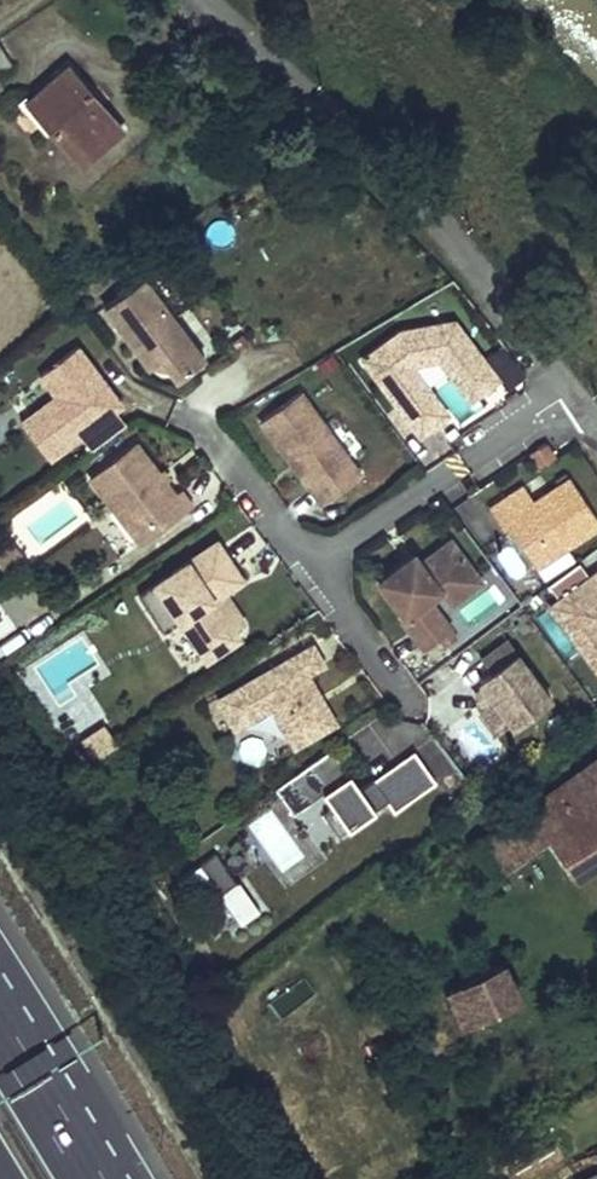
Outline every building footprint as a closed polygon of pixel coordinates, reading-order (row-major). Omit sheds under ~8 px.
[(124,129),(72,67),(31,100),(85,162),(124,129)] [(204,360),(144,278),(105,307),(149,367),(161,359),(177,380),(204,360)] [(455,324),(402,334),(364,361),(416,432),(438,415),(403,368),(413,360),(443,355),(472,394),(495,377),(455,324)] [(124,406),(79,346),(42,375),(58,396),(23,422),(51,460),(82,437),(93,452),(128,426),(117,411),(124,406)] [(498,382),(495,377),(472,394),(443,355),(413,360),(403,368),(438,415),(416,432),(420,437),(448,417),(413,369),(416,367),(440,363),(470,403),(498,382)] [(300,393),(261,422),(322,506),(361,477),(300,393)] [(136,442),(90,477),(141,545),(192,507),(180,491),(175,495),(136,442)] [(545,445),(530,456),(540,471),(555,460),(545,445)] [(523,489),(489,511),(502,531),(515,523),(519,529),(511,533),(535,569),(596,528),(596,524),(569,481),(533,504),(523,489)] [(115,517),(101,524),(114,550),(127,544),(115,517)] [(404,562),(377,581),(403,617),(398,620),(421,651),(449,630),(426,600),(438,592),(469,569),(450,541),(419,564),(410,571),(404,562)] [(216,543),(138,594),(162,631),(179,620),(205,660),(237,638),(211,599),(240,580),(216,543)] [(412,555),(404,562),(410,571),(419,564),(412,555)] [(480,583),(469,569),(438,592),(448,606),(480,583)] [(549,609),(584,657),(595,649),(596,652),(596,574),(549,609)] [(514,654),(504,639),(479,657),(490,672),(514,654)] [(322,665),(311,645),(217,698),(233,727),(270,707),(292,746),(333,723),(305,674),(322,665)] [(584,657),(596,676),(596,652),(595,649),(584,657)] [(477,681),(510,726),(547,699),(514,654),(490,672),(477,681)] [(101,724),(77,742),(93,762),(116,744),(101,724)] [(329,748),(273,787),(291,813),(320,793),(331,808),(321,815),(335,835),(383,802),(390,812),(432,783),(411,752),(357,789),(329,748)] [(478,849),(499,877),(551,840),(566,862),(576,875),(596,863),(596,763),(478,849)] [(566,862),(551,840),(499,877),(516,898),(566,862)] [(212,936),(254,915),(222,852),(180,874),(212,936)] [(522,1002),(504,964),(448,991),(465,1028),(522,1002)] [(268,999),(279,1018),(317,995),(306,976),(268,999)]
